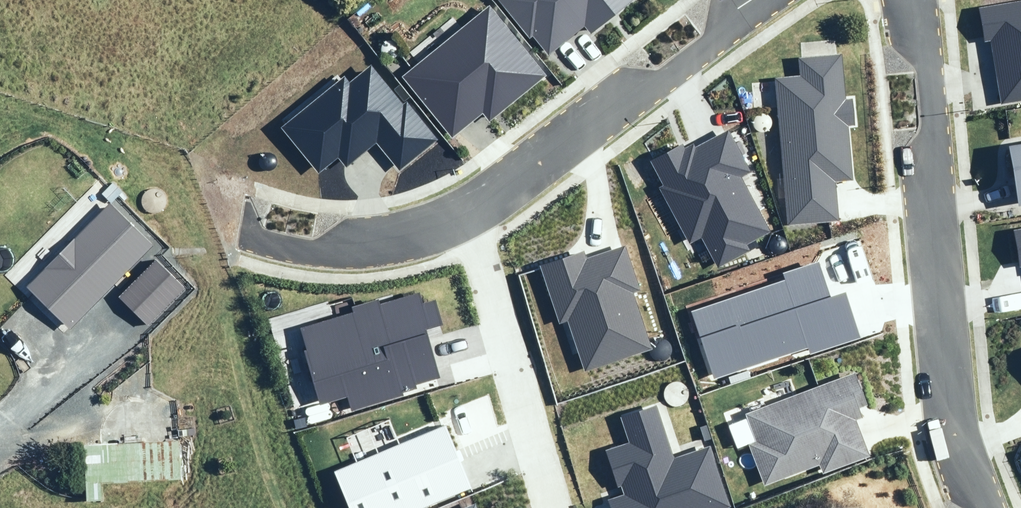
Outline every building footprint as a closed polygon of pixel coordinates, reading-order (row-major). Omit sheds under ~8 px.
[(103,483),(181,478),(179,440),(85,445),(88,500),(104,499),(103,483)]
